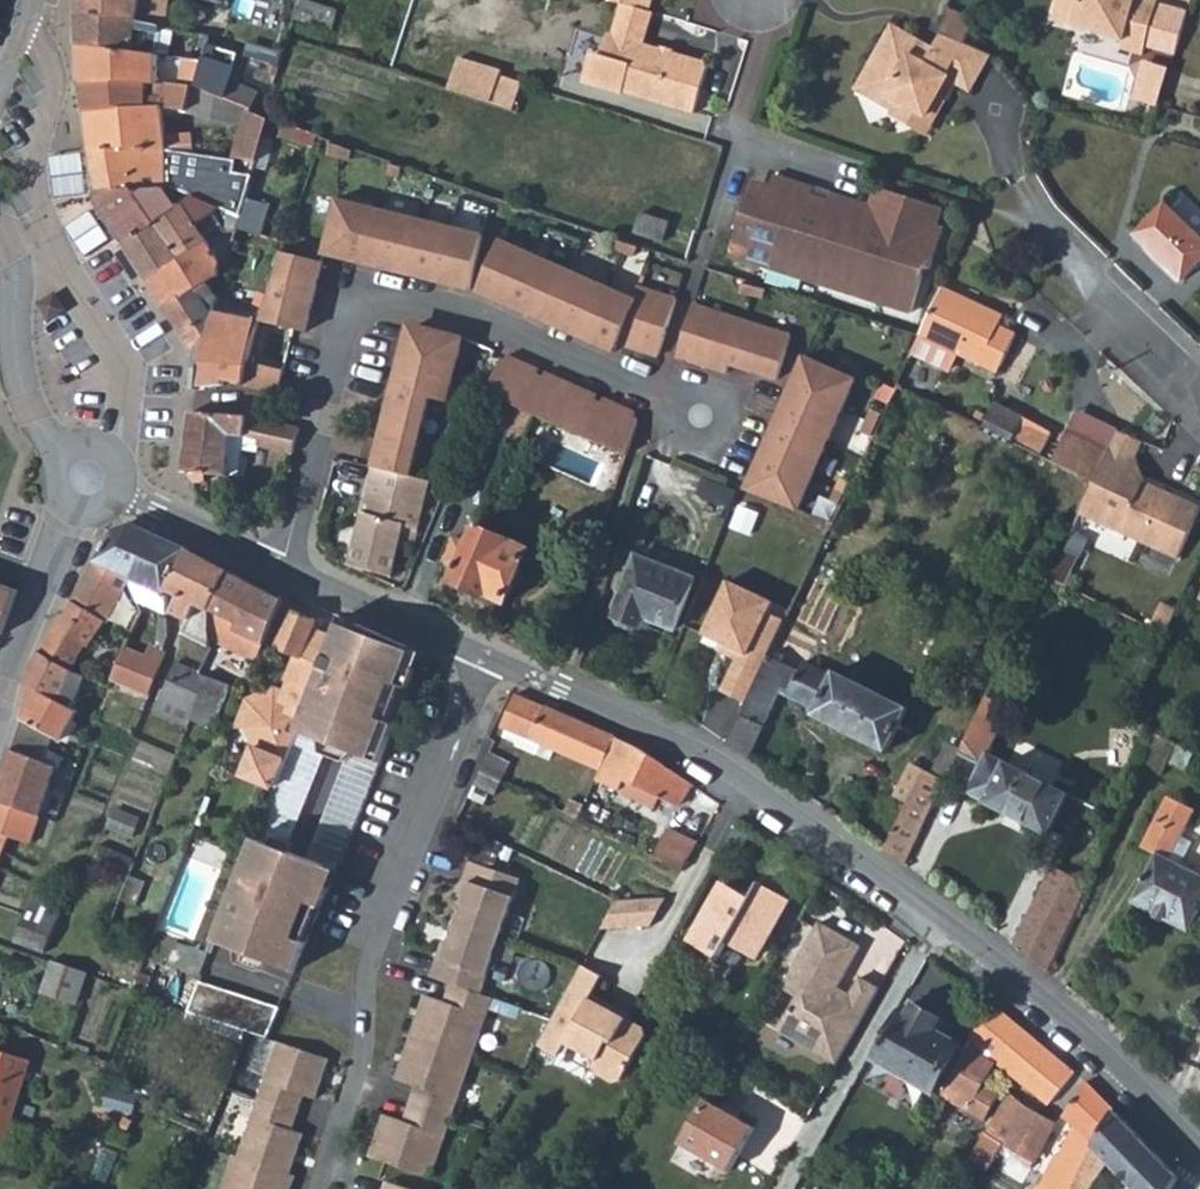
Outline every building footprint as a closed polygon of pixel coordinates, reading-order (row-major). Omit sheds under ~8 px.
[(143,0),(82,0),(82,14),(140,25),(143,0)] [(140,25),(162,29),(165,0),(143,0),(140,25)] [(645,17),(650,0),(595,0),(594,3),(619,10),(645,17)] [(1161,0),(1061,0),(1055,23),(1125,42),(1123,50),(1145,57),(1161,0)] [(586,92),(690,121),(705,72),(642,52),(652,19),(645,17),(619,10),(611,43),(604,41),(598,62),(586,66),(581,83),(586,92)] [(165,30),(162,29),(140,25),(82,14),(83,48),(162,58),(165,30)] [(948,17),(942,39),(964,49),(972,25),(948,17)] [(943,107),(937,103),(947,86),(953,90),(966,99),(990,60),(964,49),(942,39),(932,55),(926,64),(914,56),(920,47),(894,31),(855,91),(890,113),(906,112),(930,128),(943,107)] [(188,59),(207,61),(208,48),(209,38),(188,34),(184,58),(188,59)] [(926,64),(932,55),(920,47),(914,56),(926,64)] [(162,58),(83,48),(86,82),(158,85),(162,58)] [(223,97),(231,76),(233,72),(219,65),(221,52),(208,48),(207,61),(204,88),(223,97)] [(188,59),(183,86),(185,87),(204,88),(207,61),(188,59)] [(507,73),(464,59),(454,90),(497,103),(505,79),(507,73)] [(1133,105),(1137,73),(1091,68),(1088,100),(1133,105)] [(223,97),(204,88),(185,87),(182,113),(245,125),(237,159),(259,163),(271,121),(252,112),(261,93),(231,76),(223,97)] [(526,86),(505,79),(497,103),(520,111),(526,86)] [(182,113),(185,87),(183,86),(158,85),(86,82),(90,118),(161,109),(182,113)] [(937,103),(943,107),(953,90),(947,86),(937,103)] [(166,130),(161,109),(90,118),(94,157),(168,150),(187,153),(190,135),(166,130)] [(887,121),(920,143),(930,128),(906,112),(890,113),(887,121)] [(319,149),(323,139),(285,126),(282,138),(319,149)] [(352,159),(354,149),(330,141),(328,152),(352,159)] [(238,189),(252,189),(259,163),(237,159),(235,161),(187,153),(168,150),(94,157),(98,194),(175,188),(209,189),(231,189),(238,189)] [(404,175),(407,167),(395,162),(392,171),(404,175)] [(764,196),(746,190),(724,256),(912,317),(927,272),(932,274),(945,234),(936,232),(943,212),(879,192),(873,211),(832,198),(830,205),(813,200),(816,192),(770,177),(764,196)] [(179,213),(175,188),(98,194),(99,206),(126,247),(179,213)] [(209,189),(191,214),(201,228),(231,189),(209,189)] [(234,225),(244,221),(252,189),(238,189),(234,225)] [(330,252),(411,272),(442,279),(473,287),(486,233),(343,199),(330,252)] [(201,228),(191,214),(187,208),(179,213),(126,247),(150,285),(181,265),(175,257),(207,238),(208,239),(201,228)] [(1199,267),(1199,239),(1169,208),(1139,240),(1184,284),(1199,267)] [(635,252),(637,243),(614,236),(612,245),(635,252)] [(619,348),(623,340),(663,351),(680,297),(640,284),(637,295),(504,237),(482,288),(619,348)] [(175,257),(181,265),(150,285),(169,313),(212,285),(220,280),(225,265),(208,239),(207,238),(175,257)] [(328,261),(286,251),(276,282),(263,321),(302,329),(312,331),(328,261)] [(258,362),(263,321),(276,282),(262,277),(258,289),(254,289),(245,318),(216,309),(201,352),(198,362),(196,388),(228,387),(237,381),(256,386),(258,362)] [(762,302),(766,292),(745,285),(742,284),(739,294),(762,302)] [(220,298),(212,285),(169,313),(194,352),(201,352),(216,309),(220,298)] [(1001,319),(940,293),(919,341),(999,374),(1015,336),(998,328),(1001,319)] [(778,379),(792,336),(744,319),(695,302),(678,353),(727,369),(730,362),(778,379)] [(413,329),(404,361),(395,394),(374,471),(412,480),(433,402),(449,407),(466,343),(413,329)] [(605,398),(603,401),(599,400),(596,399),(598,395),(547,374),(546,378),(538,375),(540,371),(508,359),(507,363),(502,361),(487,396),(504,403),(507,404),(528,412),(536,416),(629,454),(642,416),(635,415),(637,410),(605,398)] [(857,385),(805,361),(790,393),(777,422),(829,446),(857,385)] [(293,369),(258,362),(256,386),(287,394),(293,369)] [(522,451),(536,416),(528,412),(507,404),(504,403),(490,438),(522,451)] [(994,409),(984,431),(1016,446),(1025,423),(994,409)] [(245,453),(247,437),(250,419),(193,413),(187,470),(195,486),(210,478),(209,474),(241,478),(245,453)] [(862,437),(872,442),(882,421),(872,416),(862,437)] [(1052,450),(1061,430),(1037,419),(1027,439),(1052,450)] [(773,431),(825,454),(829,446),(777,422),(773,431)] [(798,514),(812,484),(825,454),(773,431),(759,462),(745,493),(798,514)] [(1143,444),(1118,433),(1109,452),(1094,482),(1078,517),(1175,562),(1199,512),(1155,491),(1153,495),(1142,490),(1144,485),(1136,460),(1143,444)] [(1054,463),(1094,482),(1109,452),(1068,434),(1054,463)] [(261,440),(247,437),(245,453),(259,455),(261,440)] [(418,546),(432,485),(412,480),(374,471),(369,492),(353,566),(395,578),(404,542),(418,546)] [(210,478),(195,486),(201,495),(216,488),(210,478)] [(831,506),(840,509),(850,488),(841,484),(831,506)] [(231,504),(229,513),(236,516),(237,505),(231,504)] [(133,522),(105,534),(90,568),(121,581),(132,585),(158,533),(133,522)] [(507,605),(532,551),(490,531),(480,526),(471,543),(458,537),(446,561),(461,568),(455,582),(485,596),(486,594),(507,605)] [(190,552),(192,548),(158,533),(132,585),(167,599),(190,552)] [(211,647),(211,624),(212,610),(231,572),(190,552),(167,599),(168,609),(190,620),(183,635),(211,650),(211,647)] [(694,583),(636,562),(629,581),(621,578),(615,595),(620,601),(613,621),(617,622),(616,625),(618,630),(631,635),(639,629),(643,630),(645,624),(674,635),(694,583)] [(76,602),(110,623),(125,595),(119,587),(121,581),(90,568),(76,602)] [(240,624),(238,630),(269,645),(287,600),(231,572),(212,610),(240,624)] [(21,590),(0,583),(0,633),(5,635),(21,590)] [(723,696),(747,707),(768,662),(786,624),(770,617),(774,606),(730,585),(705,638),(723,647),(731,651),(727,659),(738,664),(723,696)] [(133,633),(141,613),(135,599),(118,628),(133,633)] [(61,701),(74,673),(89,648),(94,651),(110,623),(76,602),(34,667),(27,683),(36,688),(61,701)] [(1166,638),(1177,614),(1163,607),(1152,631),(1166,638)] [(240,624),(212,610),(211,624),(235,635),(238,630),(240,624)] [(257,750),(288,761),(300,729),(335,639),(315,631),(318,622),(293,612),(280,648),(296,653),(289,672),(278,700),(269,698),(253,707),(246,728),(257,750)] [(386,640),(344,618),(335,639),(300,729),(384,764),(427,659),(386,640)] [(124,655),(132,636),(133,633),(118,628),(116,627),(107,648),(124,655)] [(143,641),(132,636),(124,655),(113,680),(116,681),(151,695),(167,653),(157,651),(154,660),(139,655),(143,641)] [(211,647),(211,650),(197,670),(232,686),(237,688),(248,664),(211,647)] [(719,655),(727,659),(731,651),(723,647),(719,655)] [(111,684),(113,680),(124,655),(107,648),(96,677),(111,684)] [(161,701),(195,714),(199,702),(202,695),(197,670),(176,661),(161,701)] [(747,707),(727,750),(750,766),(781,701),(812,716),(811,720),(891,760),(911,715),(840,680),(839,684),(798,664),(793,674),(768,662),(747,707)] [(232,686),(197,670),(202,695),(199,702),(223,711),(232,686)] [(72,708),(87,678),(74,673),(61,701),(36,688),(25,718),(54,736),(63,741),(78,712),(72,708)] [(615,743),(517,700),(506,728),(511,731),(556,750),(602,770),(615,743)] [(156,715),(189,729),(195,714),(161,701),(156,715)] [(1010,712),(990,702),(970,743),(963,757),(983,767),(969,798),(1051,838),(1072,795),(989,755),(1010,712)] [(13,749),(44,764),(48,753),(55,756),(58,749),(51,746),(54,736),(25,718),(13,749)] [(522,747),(551,760),(556,750),(511,731),(508,738),(523,744),(522,747)] [(1194,756),(1159,740),(1145,771),(1163,779),(1168,768),(1186,776),(1194,756)] [(680,806),(696,784),(664,766),(615,743),(602,770),(598,779),(656,810),(663,797),(680,806)] [(44,764),(13,749),(0,786),(0,803),(43,818),(59,772),(44,764)] [(277,788),(288,761),(257,750),(246,777),(277,788)] [(489,759),(483,772),(504,782),(506,779),(511,781),(513,776),(508,774),(511,769),(489,759)] [(913,809),(889,857),(909,871),(950,783),(916,768),(900,802),(913,809)] [(1099,778),(1017,948),(1044,970),(1127,791),(1099,778)] [(574,800),(568,813),(581,819),(586,805),(574,800)] [(1185,868),(1173,863),(1184,841),(1197,815),(1170,801),(1145,851),(1158,858),(1133,907),(1189,936),(1199,916),(1199,876),(1185,868)] [(43,818),(0,803),(0,834),(12,838),(34,845),(43,818)] [(669,830),(655,855),(685,870),(699,845),(669,830)] [(12,838),(0,834),(0,868),(12,838)] [(340,871),(257,838),(216,939),(298,972),(340,871)] [(1185,868),(1196,846),(1184,841),(1173,863),(1185,868)] [(472,882),(468,898),(459,922),(504,936),(523,878),(472,861),(466,881),(472,882)] [(152,870),(136,864),(122,900),(138,905),(152,870)] [(760,956),(792,901),(763,883),(755,898),(726,880),(693,938),(723,957),(733,939),(760,956)] [(466,881),(461,895),(468,898),(472,882),(466,881)] [(18,940),(48,952),(67,905),(37,894),(18,940)] [(621,899),(604,927),(653,926),(669,898),(621,899)] [(447,959),(440,957),(433,976),(452,982),(484,993),(504,936),(459,922),(453,942),(447,959)] [(786,1035),(841,1065),(883,991),(864,980),(851,1003),(837,995),(864,947),(823,924),(787,989),(800,996),(784,1025),(786,1035)] [(453,942),(445,941),(440,957),(447,959),(453,942)] [(55,962),(51,974),(40,1006),(76,1017),(87,983),(98,986),(101,976),(55,962)] [(584,964),(555,1017),(540,1045),(561,1057),(568,1044),(581,1051),(608,1002),(594,995),(604,976),(584,964)] [(281,1008),(202,978),(189,1011),(268,1042),(281,1008)] [(474,1058),(495,997),(484,993),(452,982),(447,1000),(427,994),(412,1037),(474,1058)] [(800,996),(787,989),(767,1025),(786,1035),(784,1025),(800,996)] [(608,1002),(581,1051),(598,1060),(596,1065),(598,1074),(616,1083),(623,1080),(647,1035),(645,1027),(612,1009),(614,1005),(608,1002)] [(878,1058),(886,1063),(927,1087),(932,1090),(970,1027),(958,1020),(949,1034),(941,1028),(946,1021),(915,1003),(910,1011),(907,1010),(878,1058)] [(1051,1103),(1077,1073),(995,1005),(970,1039),(944,1086),(988,1111),(1003,1085),(987,1076),(996,1060),(1051,1103)] [(407,1101),(455,1116),(474,1058),(412,1037),(398,1079),(412,1084),(407,1101)] [(315,1100),(331,1057),(280,1040),(261,1100),(299,1113),(304,1097),(315,1100)] [(22,1062),(0,1054),(0,1129),(22,1062)] [(32,1065),(22,1062),(0,1129),(0,1148),(5,1150),(32,1065)] [(880,1072),(920,1097),(927,1087),(886,1063),(880,1072)] [(1095,1144),(1116,1114),(1088,1085),(1064,1115),(1074,1126),(1059,1157),(1048,1151),(1030,1188),(1073,1188),(1095,1144)] [(1026,1158),(1055,1121),(1015,1094),(1010,1089),(973,1147),(992,1158),(1001,1143),(1026,1158)] [(299,1113),(261,1100),(242,1159),(283,1173),(290,1175),(303,1135),(292,1131),(299,1113)] [(386,1113),(372,1154),(435,1175),(455,1116),(407,1101),(401,1118),(386,1113)] [(708,1103),(682,1146),(732,1175),(757,1132),(708,1103)] [(1181,1180),(1116,1114),(1095,1144),(1073,1188),(1093,1188),(1112,1161),(1139,1188),(1175,1188),(1181,1180)] [(242,1159),(235,1158),(224,1188),(278,1188),(283,1173),(242,1159)] [(396,1181),(389,1179),(385,1188),(394,1188),(396,1181)]
